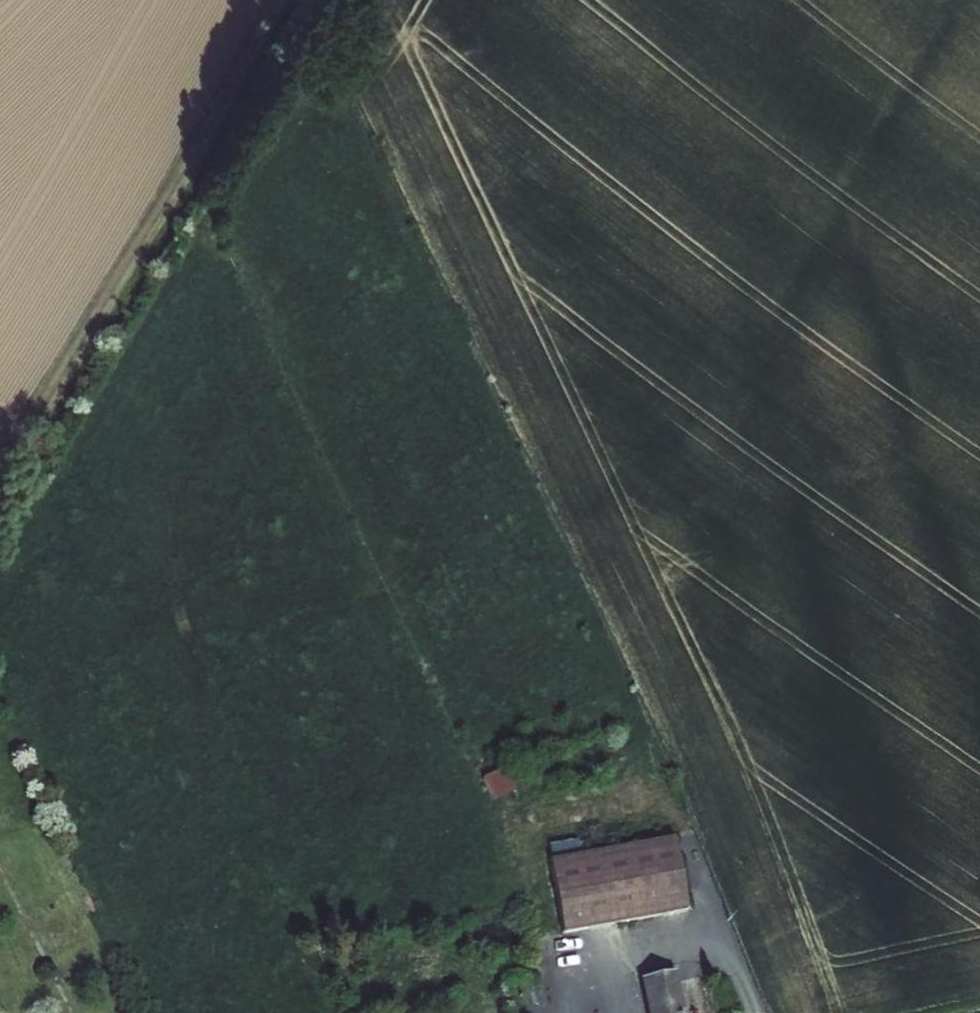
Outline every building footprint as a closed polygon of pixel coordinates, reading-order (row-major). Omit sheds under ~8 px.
[(493,801),(515,791),(504,768),(483,779),(493,801)] [(548,861),(561,936),(687,911),(673,839),(580,855),(551,860),(548,861)] [(548,846),(551,860),(580,855),(576,840),(548,846)] [(676,972),(639,981),(646,1012),(684,1012),(676,972)]
